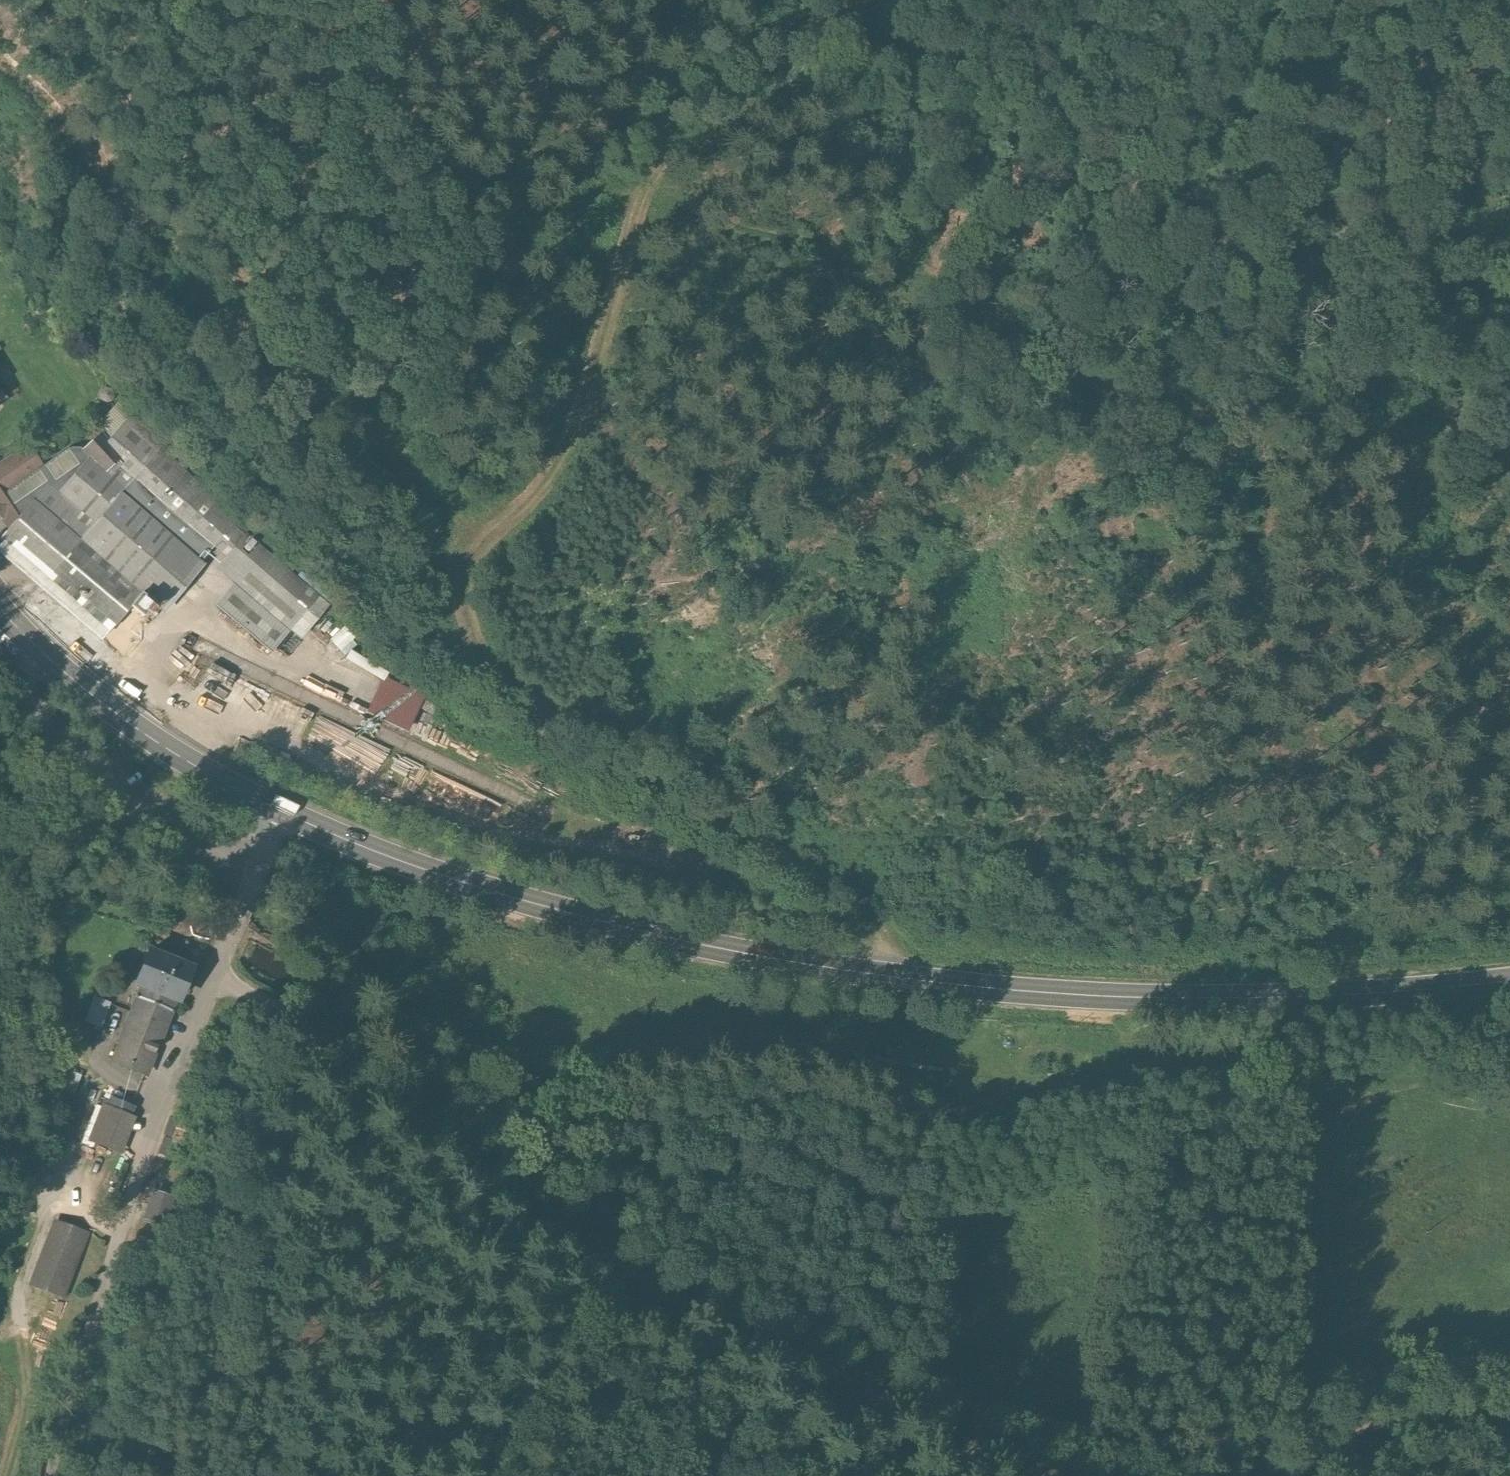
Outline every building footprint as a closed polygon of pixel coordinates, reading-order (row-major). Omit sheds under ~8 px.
[(89,456),(56,491),(94,522),(121,491),(201,560),(216,542),(233,553),(247,536),(122,403),(99,427),(104,433),(83,450),(89,456)] [(0,466),(0,511),(9,523),(32,497),(36,499),(47,485),(56,491),(89,456),(83,450),(80,446),(71,446),(42,465),(31,448),(0,466)] [(0,536),(0,538),(108,629),(140,590),(80,538),(94,522),(56,491),(47,485),(36,499),(32,497),(0,536)] [(80,538),(140,590),(164,611),(205,563),(201,560),(121,491),(94,522),(80,538)] [(233,553),(220,569),(237,583),(219,604),(271,649),(290,627),(302,637),(328,605),(247,536),(233,553)] [(345,654),(342,659),(379,677),(363,711),(407,732),(426,693),(345,654)] [(209,661),(198,680),(216,691),(228,672),(209,661)] [(191,967),(148,950),(133,987),(139,989),(176,1004),(191,967)] [(176,1004),(139,989),(110,1060),(148,1075),(176,1004)] [(81,1076),(77,1087),(108,1100),(113,1089),(81,1076)] [(110,1099),(106,1109),(130,1118),(133,1108),(110,1099)] [(106,1109),(101,1107),(88,1142),(120,1154),(133,1119),(130,1118),(106,1109)] [(173,1202),(155,1197),(148,1222),(166,1227),(173,1202)] [(54,1223),(33,1283),(63,1294),(84,1234),(54,1223)]
